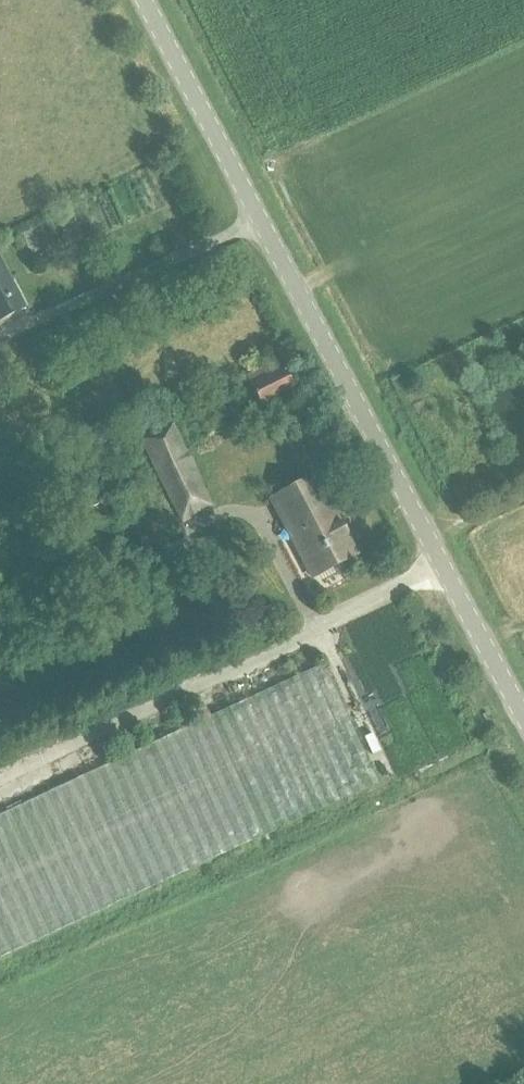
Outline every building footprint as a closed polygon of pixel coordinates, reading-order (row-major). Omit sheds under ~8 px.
[(24,306),(0,259),(0,318),(24,306)] [(260,405),(294,388),(283,367),(266,376),(263,368),(246,377),(260,405)] [(141,438),(181,519),(210,504),(170,424),(141,438)] [(272,499),(288,530),(293,528),(318,575),(356,555),(314,476),(272,499)] [(138,895),(138,894),(264,836),(379,783),(324,663),(209,716),(77,778),(0,814),(0,959),(138,895)]
